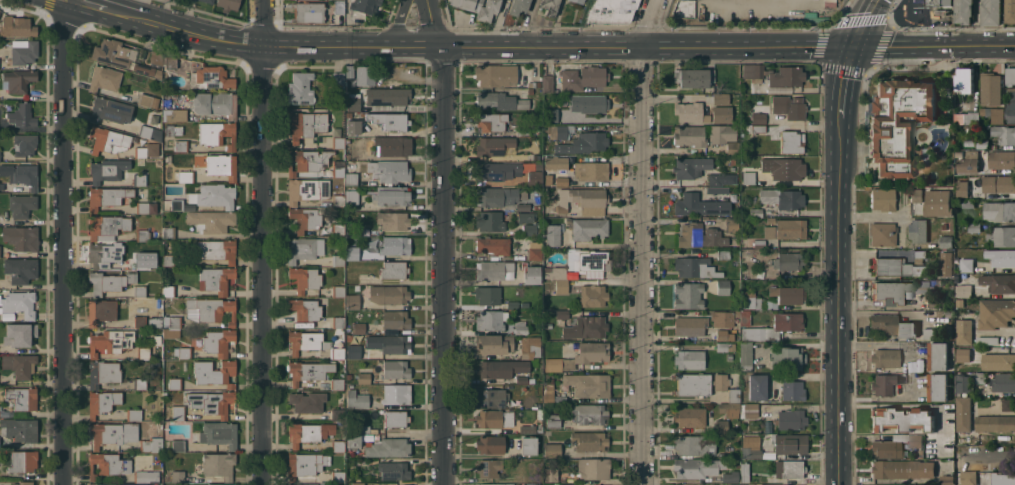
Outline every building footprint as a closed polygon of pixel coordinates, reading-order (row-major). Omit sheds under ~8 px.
[(216,5),(217,0),(240,0),(237,10),(230,8),(229,10),(223,8),(223,6),(216,5)] [(344,0),(344,13),(334,13),(334,0),(344,0)] [(353,2),(354,0),(382,0),(380,5),(377,4),(375,10),(379,11),(378,12),(377,16),(349,8),(350,4),(351,1),(353,2)] [(452,1),(448,0),(500,0),(496,14),(492,13),(489,23),(475,19),(477,12),(451,5),(452,1)] [(508,13),(513,0),(530,0),(526,11),(521,9),(520,11),(518,11),(517,16),(508,13)] [(539,6),(541,0),(560,0),(554,17),(545,14),(547,7),(543,6),(543,8),(539,6)] [(583,23),(590,0),(639,0),(636,8),(634,9),(630,21),(627,23),(583,23)] [(956,22),(956,0),(974,0),(974,4),(973,4),(973,16),(972,16),(972,24),(962,24),(962,22),(956,22)] [(983,3),(983,0),(1002,0),(1002,25),(982,25),(982,3),(983,3)] [(1006,22),(1006,0),(1014,0),(1014,23),(1006,22)] [(303,2),(303,1),(307,1),(307,2),(324,2),(324,6),(325,6),(325,9),(324,9),(324,15),(325,15),(325,19),(324,19),(324,22),(292,22),(292,17),(294,17),(294,7),(292,7),(292,3),(295,3),(295,2),(303,2)] [(37,36),(0,36),(0,25),(2,25),(2,16),(4,16),(4,15),(12,15),(12,17),(24,17),(30,17),(30,25),(37,25),(37,36)] [(122,41),(122,42),(131,44),(130,48),(131,48),(130,49),(136,51),(133,61),(130,60),(129,62),(131,63),(130,66),(129,66),(128,68),(90,58),(94,45),(100,46),(100,45),(100,44),(101,41),(102,40),(103,37),(107,38),(107,37),(109,38),(108,39),(110,39),(111,38),(122,41)] [(38,40),(38,57),(34,57),(34,61),(26,61),(26,64),(12,64),(12,40),(38,40)] [(162,65),(148,62),(151,50),(162,52),(162,56),(163,56),(163,65),(162,65)] [(163,56),(176,56),(176,68),(165,68),(165,65),(163,65),(163,56)] [(144,64),(144,63),(147,64),(147,65),(162,69),(161,80),(153,75),(133,70),(135,62),(144,64)] [(356,85),(356,77),(346,77),(346,64),(374,65),(374,85),(356,85)] [(517,65),(517,82),(516,82),(516,85),(510,85),(510,86),(508,85),(508,86),(500,86),(479,86),(479,79),(475,79),(475,65),(479,65),(479,64),(517,65)] [(763,64),(764,78),(743,78),(743,64),(763,64)] [(117,91),(97,86),(96,92),(88,90),(92,74),(91,72),(93,68),(94,67),(95,65),(100,66),(100,65),(102,65),(102,66),(105,67),(105,66),(112,68),(112,69),(122,72),(117,91)] [(217,66),(218,65),(219,65),(221,66),(223,67),(223,68),(223,69),(226,69),(226,78),(235,78),(235,87),(229,87),(229,88),(227,88),(227,87),(222,87),(206,87),(206,88),(190,88),(190,72),(196,72),(196,70),(196,69),(197,68),(198,68),(202,68),(202,66),(217,66)] [(577,69),(577,75),(579,75),(579,78),(580,78),(580,67),(587,67),(587,65),(597,65),(597,67),(605,67),(605,72),(609,72),(609,81),(605,81),(605,86),(583,86),(583,90),(561,90),(561,74),(558,74),(558,71),(561,71),(561,69),(577,69)] [(801,66),(801,71),(805,71),(805,81),(801,81),(801,85),(768,85),(768,72),(773,72),(773,71),(778,71),(778,66),(801,66)] [(974,93),(966,93),(966,95),(963,95),(963,93),(962,93),(962,91),(956,91),(956,74),(959,74),(959,67),(974,67),(974,93)] [(1007,67),(1014,67),(1014,84),(1013,84),(1013,86),(1008,86),(1008,84),(1007,84),(1007,67)] [(11,71),(11,70),(13,70),(30,70),(30,69),(32,69),(32,70),(37,70),(37,80),(29,80),(26,83),(26,88),(27,88),(27,93),(17,93),(17,92),(8,92),(8,91),(6,91),(6,88),(2,88),(2,80),(2,75),(1,75),(0,72),(2,72),(2,71),(11,71)] [(714,69),(714,82),(708,82),(708,87),(680,87),(680,82),(673,82),(673,69),(714,69)] [(313,72),(313,74),(314,74),(314,76),(313,76),(313,79),(309,79),(309,89),(313,89),(313,96),(314,98),(314,101),(313,102),(313,103),(288,103),(288,82),(292,82),(292,72),(313,72)] [(344,72),(345,85),(332,85),(332,72),(344,72)] [(1001,105),(981,105),(981,79),(981,72),(995,72),(995,74),(1001,74),(1001,105)] [(543,75),(553,75),(553,93),(543,93),(543,75)] [(883,82),(883,79),(889,80),(889,79),(897,79),(911,80),(911,82),(916,82),(916,81),(924,81),(924,82),(930,82),(930,83),(937,83),(936,121),(924,121),(924,122),(916,122),(916,118),(910,118),(910,117),(902,117),(902,116),(897,116),(897,121),(909,121),(909,130),(907,130),(907,142),(909,142),(909,150),(907,150),(907,155),(914,155),(914,166),(912,166),(912,177),(893,177),(893,179),(884,179),(884,177),(877,177),(878,162),(871,162),(871,156),(868,156),(868,148),(870,148),(870,136),(868,136),(868,128),(870,128),(870,122),(870,101),(873,101),(873,95),(876,95),(876,82),(883,82)] [(1008,87),(1014,87),(1014,123),(1009,123),(1009,119),(1006,119),(1006,108),(1007,108),(1007,91),(1008,91),(1008,87)] [(407,88),(407,89),(410,89),(410,103),(407,103),(407,105),(387,105),(387,104),(378,104),(378,97),(384,97),(384,95),(383,95),(383,89),(387,89),(387,88),(407,88)] [(231,92),(231,93),(236,93),(236,120),(227,120),(227,114),(197,114),(192,109),(192,92),(231,92)] [(505,92),(505,95),(515,95),(515,99),(529,99),(529,109),(497,110),(497,108),(477,109),(477,108),(475,108),(475,103),(475,99),(477,99),(477,98),(475,98),(475,95),(477,95),(477,92),(505,92)] [(134,105),(129,122),(123,120),(123,123),(99,117),(99,116),(98,116),(96,123),(89,121),(91,113),(92,109),(91,109),(93,102),(92,102),(93,99),(94,98),(96,93),(97,94),(96,96),(101,97),(101,96),(103,96),(102,97),(107,99),(107,98),(134,105)] [(153,96),(150,107),(137,104),(140,93),(153,96)] [(729,94),(729,104),(713,104),(713,94),(729,94)] [(605,95),(605,99),(609,99),(609,109),(605,109),(605,113),(584,113),(584,112),(580,112),(580,111),(571,111),(571,95),(605,95)] [(789,95),(789,98),(791,98),(791,102),(792,102),(792,97),(802,97),(802,102),(804,102),(804,105),(807,105),(807,111),(805,111),(805,119),(786,120),(786,113),(772,113),(771,96),(789,95)] [(360,97),(360,110),(347,110),(347,97),(360,97)] [(692,103),(692,101),(702,101),(702,114),(710,114),(710,122),(700,122),(700,121),(678,121),(678,114),(674,114),(674,103),(692,103)] [(31,102),(31,117),(37,117),(37,126),(28,126),(28,125),(15,125),(15,122),(8,122),(8,117),(6,118),(6,111),(14,111),(14,109),(17,109),(17,102),(31,102)] [(731,106),(731,122),(713,122),(712,111),(710,111),(710,107),(712,107),(712,106),(731,106)] [(1005,108),(1004,124),(992,123),(992,115),(980,115),(980,107),(1005,108)] [(557,122),(557,108),(544,108),(544,122),(557,122)] [(187,109),(188,120),(163,121),(163,109),(187,109)] [(327,112),(327,122),(328,122),(328,124),(327,124),(327,132),(313,132),(313,137),(298,137),(298,144),(291,144),(291,122),(289,122),(289,123),(288,123),(288,110),(289,110),(289,112),(301,112),(301,113),(327,112)] [(968,113),(969,111),(979,111),(979,124),(956,124),(956,113),(968,113)] [(766,112),(766,123),(751,123),(751,112),(766,112)] [(406,113),(406,114),(407,114),(407,118),(406,118),(406,119),(410,119),(410,124),(406,124),(406,125),(407,125),(407,130),(406,130),(406,131),(398,131),(398,130),(383,130),(383,122),(371,122),(371,119),(365,119),(365,113),(406,113)] [(507,113),(508,121),(504,121),(504,126),(507,126),(507,129),(504,129),(504,131),(490,131),(490,132),(480,132),(480,126),(476,126),(476,113),(507,113)] [(568,114),(568,123),(556,123),(556,114),(568,114)] [(346,127),(346,120),(360,120),(361,133),(345,133),(345,127),(346,127)] [(209,144),(209,146),(207,146),(207,144),(205,144),(205,143),(199,143),(199,140),(198,140),(198,138),(200,138),(200,130),(198,130),(198,127),(199,127),(199,125),(198,125),(198,123),(199,123),(199,122),(222,123),(222,122),(228,122),(228,121),(230,121),(230,122),(236,122),(236,151),(226,151),(226,150),(224,150),(224,144),(226,144),(226,143),(231,143),(231,135),(222,135),(222,144),(209,144)] [(136,137),(134,142),(131,141),(129,147),(127,147),(127,149),(114,153),(110,152),(98,149),(97,155),(91,154),(95,136),(91,135),(90,138),(88,138),(90,133),(89,131),(90,128),(91,127),(92,123),(94,124),(93,125),(103,128),(103,127),(108,129),(136,137)] [(173,134),(173,136),(164,136),(164,123),(173,123),(173,128),(183,128),(182,134),(173,134)] [(162,142),(138,135),(141,124),(161,129),(162,142)] [(516,136),(516,125),(526,124),(526,128),(531,128),(531,136),(516,136)] [(567,125),(567,139),(549,139),(549,133),(543,133),(543,126),(550,126),(550,125),(567,125)] [(704,125),(704,138),(706,138),(706,146),(693,147),(693,144),(679,144),(679,146),(675,146),(675,144),(674,144),(673,126),(704,125)] [(736,125),(736,140),(726,140),(726,143),(710,143),(710,136),(709,136),(709,131),(710,131),(710,125),(736,125)] [(765,125),(765,132),(755,132),(755,135),(751,135),(751,133),(746,133),(746,125),(765,125)] [(1010,127),(1014,127),(1014,144),(1001,144),(1001,142),(999,142),(999,137),(1001,137),(1001,135),(992,135),(992,126),(1010,126),(1010,127)] [(345,133),(344,133),(344,148),(332,148),(332,137),(333,137),(333,127),(345,127),(345,133)] [(795,130),(795,133),(804,133),(804,146),(805,146),(805,152),(803,152),(781,152),(781,130),(795,130)] [(608,146),(605,146),(605,150),(591,150),(591,153),(554,153),(554,143),(572,143),(572,138),(578,138),(578,132),(584,132),(584,131),(605,132),(605,137),(608,137),(608,146)] [(37,134),(37,143),(36,143),(36,147),(35,148),(34,149),(34,155),(31,155),(28,155),(26,155),(26,156),(14,156),(14,143),(13,134),(37,134)] [(406,137),(411,137),(411,154),(406,154),(406,156),(379,156),(378,145),(374,145),(374,137),(406,137)] [(516,137),(516,146),(503,146),(503,155),(476,155),(476,144),(479,144),(479,137),(516,137)] [(188,151),(175,151),(175,150),(174,150),(173,145),(175,145),(175,140),(188,140),(188,151)] [(989,140),(989,148),(977,148),(977,147),(965,147),(965,140),(989,140)] [(738,141),(738,155),(726,155),(726,141),(738,141)] [(146,147),(146,145),(145,145),(145,143),(146,143),(146,142),(158,143),(158,156),(147,156),(147,158),(134,157),(134,147),(146,147)] [(320,170),(318,171),(296,171),(296,172),(299,172),(299,176),(296,176),(296,177),(288,177),(288,149),(290,149),(290,150),(295,150),(295,149),(296,149),(296,150),(302,150),(318,150),(318,154),(319,154),(319,153),(321,153),(321,150),(334,150),(334,154),(330,154),(328,157),(328,167),(324,167),(324,168),(322,169),(323,171),(321,172),(320,170)] [(978,150),(978,158),(979,158),(979,172),(958,172),(958,164),(956,164),(956,159),(958,159),(958,158),(966,158),(966,150),(978,150)] [(989,150),(1014,150),(1014,168),(989,168),(989,165),(987,165),(987,154),(989,154),(989,150)] [(363,151),(363,160),(346,160),(346,151),(363,151)] [(218,155),(218,154),(225,154),(225,155),(229,155),(229,154),(231,154),(231,155),(236,155),(236,182),(228,182),(228,175),(224,175),(224,174),(220,174),(220,176),(217,176),(217,174),(206,174),(207,165),(198,165),(199,155),(218,155)] [(545,185),(545,157),(552,157),(552,156),(557,156),(557,157),(568,157),(568,169),(555,169),(555,170),(552,170),(552,169),(550,169),(550,172),(567,172),(567,186),(545,185)] [(712,157),(712,169),(701,169),(701,176),(694,176),(694,179),(675,179),(675,171),(672,171),(672,166),(676,166),(676,157),(712,157)] [(130,159),(130,169),(121,169),(121,180),(100,180),(100,185),(91,185),(91,172),(90,172),(90,169),(88,169),(88,165),(89,164),(89,158),(91,158),(91,162),(94,162),(94,161),(97,161),(97,162),(101,162),(101,159),(130,159)] [(772,173),(771,173),(771,171),(761,171),(761,158),(801,158),(801,163),(805,162),(805,176),(801,176),(801,180),(772,180),(772,173)] [(344,160),(344,176),(332,176),(332,160),(344,160)] [(361,171),(361,161),(407,161),(407,168),(411,168),(411,180),(397,180),(397,183),(384,183),(384,181),(380,181),(380,177),(372,177),(372,171),(361,171)] [(541,171),(541,185),(528,186),(527,171),(522,171),(522,176),(512,175),(512,178),(503,178),(503,180),(476,180),(476,175),(473,175),(473,169),(475,169),(475,162),(522,162),(522,163),(535,162),(535,171),(541,171)] [(578,179),(578,177),(577,177),(578,175),(575,175),(574,162),(608,162),(608,180),(579,180),(579,179),(578,179)] [(37,164),(37,192),(30,192),(30,186),(28,186),(28,184),(25,184),(25,182),(13,182),(13,178),(12,178),(12,167),(16,167),(16,164),(37,164)] [(193,171),(193,182),(178,182),(178,176),(174,176),(174,171),(193,171)] [(755,171),(755,183),(743,183),(743,171),(755,171)] [(357,172),(357,185),(345,185),(345,172),(357,172)] [(722,183),(722,186),(708,186),(708,173),(736,173),(736,183),(722,183)] [(146,174),(146,185),(133,185),(133,174),(146,174)] [(983,175),(1014,176),(1014,192),(983,192),(983,175)] [(292,179),(294,179),(294,178),(296,178),(296,179),(329,179),(329,197),(319,199),(309,199),(309,200),(306,200),(306,199),(304,199),(304,200),(298,200),(298,206),(288,206),(288,187),(286,185),(286,181),(288,179),(292,179)] [(969,197),(956,197),(956,181),(968,181),(969,197)] [(224,210),(224,205),(204,205),(204,204),(196,204),(196,202),(188,202),(188,192),(200,192),(200,189),(199,189),(199,187),(200,186),(200,184),(217,184),(217,183),(224,183),(224,186),(228,186),(230,186),(235,186),(235,189),(236,188),(237,190),(237,194),(236,195),(235,194),(235,198),(233,198),(234,210),(224,210)] [(134,188),(134,196),(120,196),(120,205),(109,205),(109,206),(107,206),(106,205),(97,205),(97,212),(89,213),(89,195),(89,194),(89,191),(89,190),(89,186),(91,186),(91,187),(94,187),(94,186),(97,186),(97,187),(102,187),(102,188),(134,188)] [(406,186),(406,191),(411,191),(411,200),(406,200),(406,205),(376,205),(376,199),(371,199),(371,193),(373,193),(373,191),(376,191),(376,186),(406,186)] [(503,187),(503,188),(509,188),(509,191),(517,191),(518,196),(509,196),(509,198),(503,198),(503,206),(480,206),(480,205),(476,205),(476,188),(479,188),(479,187),(503,187)] [(921,187),(921,188),(922,188),(922,202),(910,202),(911,187),(921,187)] [(571,201),(567,201),(567,213),(557,213),(557,211),(555,211),(555,205),(557,205),(557,204),(558,204),(558,189),(567,189),(567,188),(605,188),(605,194),(608,194),(608,203),(605,203),(605,206),(604,206),(604,215),(581,215),(581,206),(580,206),(580,205),(577,205),(577,201),(571,201)] [(894,188),(894,206),(895,206),(895,211),(890,211),(890,212),(887,212),(887,211),(879,211),(879,209),(871,209),(871,206),(870,206),(870,203),(871,203),(871,200),(870,200),(870,198),(871,198),(871,196),(870,196),(870,193),(871,193),(871,188),(894,188)] [(779,189),(779,190),(800,190),(800,194),(804,194),(804,206),(800,206),(800,209),(777,209),(777,203),(759,203),(759,189),(779,189)] [(950,189),(950,207),(952,207),(952,216),(926,216),(926,215),(924,215),(924,203),(926,203),(926,189),(950,189)] [(358,209),(346,209),(346,190),(358,190),(358,209)] [(733,214),(674,214),(674,202),(676,202),(676,199),(682,199),(682,192),(698,192),(699,200),(733,200),(733,214)] [(345,194),(345,206),(332,206),(332,194),(345,194)] [(37,195),(37,209),(29,209),(29,213),(28,213),(28,218),(12,218),(12,216),(11,216),(11,213),(12,213),(12,208),(9,208),(9,195),(37,195)] [(183,199),(183,210),(171,210),(171,199),(183,199)] [(974,200),(974,208),(962,207),(962,200),(974,200)] [(148,202),(153,202),(153,201),(156,201),(156,202),(157,202),(157,213),(136,213),(136,202),(148,202)] [(984,201),(1014,202),(1014,222),(994,222),(994,220),(989,220),(989,219),(984,219),(984,201)] [(317,208),(317,207),(324,206),(324,214),(321,214),(321,225),(320,225),(320,227),(319,227),(319,229),(303,229),(303,235),(297,235),(297,217),(288,217),(288,214),(287,211),(288,211),(288,208),(301,208),(317,208)] [(762,208),(762,217),(750,217),(750,208),(762,208)] [(236,211),(236,224),(227,224),(227,232),(221,232),(221,233),(202,233),(202,232),(199,232),(199,229),(195,229),(195,223),(186,223),(186,211),(236,211)] [(502,211),(501,221),(505,221),(505,231),(479,231),(479,226),(475,226),(475,215),(479,215),(479,211),(502,211)] [(407,212),(407,217),(410,217),(410,226),(407,226),(407,230),(381,230),(381,223),(376,223),(376,212),(407,212)] [(536,212),(536,216),(535,216),(535,219),(533,219),(533,222),(521,221),(521,223),(518,223),(518,212),(536,212)] [(122,216),(122,217),(131,217),(131,230),(121,230),(121,228),(117,228),(117,230),(119,230),(119,233),(117,233),(117,235),(114,235),(114,240),(96,240),(96,241),(90,241),(89,224),(88,223),(88,219),(89,218),(89,214),(91,214),(91,215),(102,215),(102,216),(122,216)] [(568,229),(568,224),(567,224),(566,217),(569,217),(573,219),(603,219),(603,217),(606,217),(606,218),(608,218),(608,235),(604,235),(604,238),(599,238),(599,235),(590,235),(590,240),(588,240),(572,240),(572,239),(571,239),(571,235),(572,235),(572,229),(568,229)] [(738,218),(738,232),(725,232),(725,218),(738,218)] [(806,219),(805,238),(764,238),(763,225),(776,226),(776,219),(806,219)] [(927,219),(927,242),(911,242),(911,238),(907,238),(907,223),(911,223),(911,219),(927,219)] [(702,222),(702,234),(705,234),(705,227),(717,227),(717,230),(721,230),(721,236),(728,236),(728,245),(702,245),(702,247),(677,246),(678,235),(681,235),(681,234),(681,229),(681,224),(688,224),(689,221),(702,222)] [(896,246),(871,246),(871,235),(870,235),(870,222),(872,222),(872,221),(875,221),(875,222),(894,222),(894,231),(896,231),(896,246)] [(344,223),(344,235),(332,235),(332,223),(344,223)] [(968,224),(968,223),(981,223),(981,224),(981,232),(968,232),(968,224)] [(536,224),(536,235),(523,235),(523,224),(536,224)] [(546,224),(560,224),(560,246),(546,246),(546,224)] [(14,226),(16,227),(28,227),(28,226),(38,226),(38,251),(31,251),(14,251),(14,243),(8,243),(8,240),(2,240),(2,226),(14,226)] [(175,226),(175,238),(163,238),(163,226),(175,226)] [(994,226),(1014,226),(1014,246),(994,246),(994,226)] [(148,229),(148,231),(150,231),(150,239),(148,239),(148,241),(136,241),(136,229),(148,229)] [(381,235),(365,235),(364,252),(381,252),(381,235)] [(952,235),(953,248),(940,248),(940,247),(939,247),(939,236),(940,236),(940,235),(952,235)] [(407,236),(407,237),(410,237),(410,254),(379,254),(379,247),(382,247),(382,236),(407,236)] [(478,237),(480,237),(484,238),(484,236),(489,236),(489,237),(509,238),(509,240),(510,240),(510,242),(509,242),(509,255),(503,255),(503,256),(498,256),(498,255),(495,255),(495,254),(493,254),(493,252),(492,252),(492,253),(487,252),(486,252),(486,253),(483,253),(483,252),(476,252),(476,249),(475,249),(475,244),(476,244),(476,242),(475,242),(475,239),(476,239),(476,237),(478,237)] [(292,238),(292,237),(294,238),(298,238),(298,237),(305,237),(305,238),(316,238),(324,238),(324,254),(316,254),(316,259),(305,259),(305,260),(303,260),(303,259),(296,259),(296,265),(287,265),(287,238),(292,238)] [(222,240),(228,240),(228,239),(230,239),(234,239),(234,238),(235,238),(235,252),(235,265),(228,265),(227,259),(199,259),(199,252),(191,252),(191,246),(196,246),(196,240),(222,240)] [(765,239),(765,248),(754,248),(754,239),(765,239)] [(113,244),(113,241),(121,242),(121,244),(123,244),(123,253),(121,253),(121,261),(109,261),(109,268),(99,268),(99,269),(92,269),(92,262),(89,262),(89,256),(87,256),(87,253),(89,253),(89,242),(91,242),(91,243),(102,243),(102,244),(113,244)] [(537,247),(537,244),(541,244),(541,247),(542,247),(542,259),(528,259),(528,247),(537,247)] [(358,260),(346,260),(346,246),(358,246),(358,260)] [(588,249),(588,250),(594,250),(594,251),(607,251),(607,259),(610,259),(611,270),(603,270),(603,278),(585,278),(585,272),(578,273),(578,270),(573,270),(573,269),(570,269),(570,260),(578,260),(578,256),(576,256),(576,254),(574,254),(574,250),(588,249)] [(984,250),(1014,249),(1014,266),(992,266),(992,257),(984,257),(984,250)] [(730,250),(730,259),(717,259),(717,250),(730,250)] [(926,250),(926,257),(914,258),(914,250),(926,250)] [(801,252),(801,258),(805,258),(805,264),(801,264),(801,270),(778,270),(778,268),(772,268),(772,260),(773,260),(773,258),(778,258),(778,252),(801,252)] [(953,252),(953,276),(941,276),(941,252),(953,252)] [(174,254),(174,266),(163,266),(163,254),(174,254)] [(344,254),(344,266),(332,266),(332,254),(344,254)] [(149,257),(149,269),(136,269),(136,257),(149,257)] [(710,257),(710,264),(706,264),(706,266),(714,266),(714,271),(723,271),(723,276),(678,277),(678,269),(674,269),(674,257),(710,257)] [(904,258),(904,263),(911,263),(911,275),(875,275),(875,269),(873,269),(873,263),(875,263),(875,257),(904,258)] [(37,258),(37,277),(28,277),(28,284),(10,284),(10,273),(4,273),(4,258),(37,258)] [(960,258),(973,258),(973,271),(960,272),(960,258)] [(405,261),(405,267),(409,267),(409,273),(405,273),(405,278),(381,278),(381,267),(383,267),(383,261),(405,261)] [(476,280),(476,268),(476,262),(480,262),(480,261),(504,261),(504,262),(514,262),(514,271),(513,271),(513,278),(506,278),(506,271),(504,271),(504,280),(476,280)] [(286,275),(286,270),(288,269),(288,267),(289,267),(289,266),(290,266),(290,267),(302,267),(302,268),(317,268),(317,274),(321,274),(321,285),(319,285),(319,289),(304,289),(304,295),(296,295),(296,288),(295,288),(295,278),(288,278),(288,275),(287,276),(286,275)] [(540,266),(540,283),(523,283),(523,272),(526,272),(526,266),(540,266)] [(221,268),(221,267),(235,267),(235,277),(227,277),(227,296),(217,296),(217,290),(199,290),(199,280),(199,268),(221,268)] [(566,267),(566,278),(544,278),(543,271),(552,271),(551,267),(566,267)] [(102,275),(126,274),(126,272),(137,272),(137,282),(126,282),(126,285),(121,286),(121,291),(101,291),(102,296),(93,296),(92,282),(89,282),(89,272),(102,271),(102,275)] [(966,272),(966,274),(966,285),(972,285),(972,297),(959,297),(956,297),(956,285),(954,285),(954,280),(954,272),(956,272),(966,272)] [(992,274),(1014,274),(1014,293),(996,293),(992,293),(992,292),(989,292),(989,287),(987,287),(987,284),(979,284),(979,275),(992,275),(992,274)] [(568,293),(555,293),(555,279),(568,279),(568,293)] [(729,280),(729,294),(717,294),(717,280),(729,280)] [(917,280),(929,281),(929,286),(934,286),(934,293),(917,293),(917,280)] [(703,283),(703,292),(700,292),(700,299),(703,299),(703,308),(700,308),(677,308),(674,308),(674,299),(673,299),(673,292),(674,292),(674,282),(703,283)] [(912,282),(912,298),(903,298),(903,305),(895,305),(883,305),(883,299),(874,299),(874,298),(874,293),(872,294),(872,287),(874,287),(874,283),(875,283),(874,282),(912,282)] [(133,296),(134,285),(146,285),(146,296),(133,296)] [(163,297),(163,285),(174,285),(174,296),(174,297),(163,297)] [(344,297),(332,296),(332,285),(345,285),(344,297)] [(580,307),(580,285),(604,285),(604,291),(608,291),(608,300),(604,300),(604,306),(580,307)] [(406,286),(406,290),(410,290),(410,299),(406,299),(406,304),(395,304),(390,304),(378,304),(369,300),(369,286),(406,286)] [(500,286),(500,305),(479,305),(479,298),(475,298),(475,286),(500,286)] [(779,287),(779,288),(802,287),(802,292),(804,292),(805,302),(801,303),(801,304),(799,304),(799,303),(795,303),(795,304),(793,304),(793,303),(792,303),(792,304),(788,304),(788,303),(782,303),(782,304),(779,304),(779,302),(777,302),(777,297),(779,297),(779,295),(768,295),(768,287),(779,287)] [(1,310),(0,310),(0,298),(5,298),(5,295),(9,295),(9,294),(7,294),(7,292),(9,292),(9,291),(27,291),(27,290),(29,290),(29,291),(35,291),(35,293),(36,295),(36,298),(35,299),(35,301),(33,301),(33,310),(35,310),(35,319),(23,320),(23,310),(14,310),(14,311),(13,311),(13,313),(2,313),(2,311),(1,311),(1,310)] [(755,308),(742,308),(742,291),(755,291),(755,308)] [(360,309),(346,309),(346,294),(360,294),(360,309)] [(174,306),(163,306),(163,297),(174,297),(174,306)] [(222,298),(222,300),(235,300),(235,328),(227,328),(227,320),(231,320),(231,310),(223,310),(223,322),(198,322),(186,316),(187,308),(185,308),(186,298),(222,298)] [(964,307),(957,307),(956,298),(964,298),(964,307)] [(296,309),(288,309),(288,299),(302,299),(302,300),(317,300),(317,305),(321,305),(321,317),(319,317),(319,320),(304,320),(304,328),(296,328),(296,309)] [(980,299),(1014,299),(1014,316),(1013,316),(1013,320),(1008,320),(1008,326),(996,326),(996,330),(978,330),(978,318),(980,318),(980,301),(980,299)] [(116,300),(116,319),(97,320),(97,327),(88,327),(88,320),(87,319),(87,315),(88,314),(88,300),(116,300)] [(518,309),(507,310),(507,301),(518,301),(518,309)] [(407,317),(410,317),(410,329),(383,328),(383,310),(407,310),(407,317)] [(475,311),(479,311),(479,310),(502,310),(502,324),(504,324),(504,330),(479,330),(479,329),(475,329),(475,311)] [(556,318),(556,310),(568,310),(568,318),(556,318)] [(741,325),(740,310),(750,310),(750,325),(741,325)] [(734,311),(733,327),(713,327),(713,320),(710,320),(710,311),(734,311)] [(782,330),(782,332),(779,332),(779,340),(741,340),(741,327),(774,327),(774,313),(802,312),(802,321),(801,321),(801,322),(803,322),(803,328),(800,328),(800,330),(782,330)] [(897,314),(897,319),(900,319),(900,322),(916,322),(916,333),(918,333),(918,337),(914,337),(897,337),(897,334),(875,334),(875,331),(872,331),(872,328),(870,328),(870,314),(897,314)] [(132,317),(133,317),(133,316),(162,316),(162,327),(132,327),(132,317)] [(170,328),(170,327),(167,327),(167,316),(181,316),(181,327),(179,327),(179,328),(170,328)] [(332,316),(345,316),(344,328),(332,327),(332,316)] [(604,316),(604,322),(608,322),(608,330),(604,330),(604,337),(580,337),(580,316),(604,316)] [(674,335),(674,317),(708,317),(708,327),(704,327),(704,335),(674,335)] [(957,319),(972,319),(972,326),(972,344),(957,344),(957,319)] [(528,334),(514,334),(515,326),(514,326),(514,320),(525,321),(525,325),(528,325),(528,334)] [(365,322),(365,333),(354,333),(352,333),(352,328),(354,328),(354,322),(365,322)] [(6,323),(37,323),(37,336),(30,336),(30,346),(11,346),(10,344),(3,344),(3,335),(6,335),(6,323)] [(953,335),(945,336),(945,326),(952,325),(953,335)] [(936,328),(936,339),(924,339),(924,328),(936,328)] [(203,337),(207,337),(207,331),(222,331),(222,329),(235,329),(235,340),(227,340),(228,358),(217,358),(217,352),(205,352),(205,350),(203,350),(203,337)] [(727,330),(727,340),(716,340),(716,329),(727,330)] [(134,330),(134,341),(131,341),(131,348),(124,348),(124,350),(121,350),(121,353),(106,353),(106,352),(105,352),(104,351),(105,349),(105,348),(94,348),(94,352),(97,352),(97,358),(89,358),(89,341),(88,343),(87,341),(87,337),(88,335),(89,336),(89,334),(103,334),(103,330),(134,330)] [(322,332),(322,341),(332,341),(330,347),(320,349),(309,349),(309,351),(306,351),(306,349),(298,349),(298,357),(291,356),(291,341),(288,341),(288,338),(287,338),(287,334),(288,334),(288,331),(301,331),(301,332),(322,332)] [(499,334),(499,335),(513,335),(513,351),(506,351),(506,353),(499,353),(499,354),(475,354),(475,335),(499,334)] [(410,335),(410,352),(407,352),(407,354),(397,354),(397,353),(382,353),(382,348),(365,348),(365,335),(410,335)] [(521,359),(521,336),(541,336),(540,356),(533,356),(533,358),(521,359)] [(331,358),(332,347),(339,347),(339,340),(344,341),(344,358),(331,358)] [(741,370),(741,341),(752,341),(752,370),(741,370)] [(609,342),(609,361),(589,361),(589,363),(575,363),(575,369),(562,369),(562,371),(545,371),(544,358),(561,358),(574,358),(574,354),(578,354),(578,342),(609,342)] [(727,351),(716,351),(716,342),(727,342),(727,351)] [(948,370),(933,370),(929,370),(929,342),(934,342),(948,342),(948,370)] [(360,345),(360,358),(347,358),(347,344),(360,345)] [(137,347),(149,347),(150,358),(137,358),(137,347)] [(179,358),(179,347),(191,347),(191,358),(179,358)] [(802,363),(802,369),(775,369),(774,368),(770,368),(770,360),(772,360),(772,356),(770,356),(770,347),(802,347),(802,353),(805,353),(806,363),(802,363)] [(982,353),(1014,353),(1014,370),(982,370),(982,369),(975,369),(975,370),(972,370),(972,369),(969,369),(969,370),(956,370),(956,348),(977,348),(977,352),(978,352),(978,356),(977,356),(977,362),(982,362),(982,353)] [(900,349),(900,367),(875,367),(875,361),(870,362),(870,354),(875,354),(875,349),(900,349)] [(704,350),(704,369),(678,369),(678,364),(674,364),(674,355),(678,355),(678,350),(704,350)] [(32,372),(31,372),(30,375),(30,379),(15,379),(15,373),(14,373),(14,371),(15,371),(15,370),(12,370),(12,368),(2,368),(2,354),(38,354),(38,362),(34,362),(34,371),(32,372)] [(119,362),(119,363),(120,364),(120,367),(119,368),(119,369),(121,369),(121,375),(122,375),(122,377),(121,377),(121,382),(107,382),(99,382),(99,389),(90,389),(90,371),(89,371),(89,367),(89,363),(89,360),(93,360),(93,361),(104,361),(104,362),(119,362)] [(212,361),(212,369),(214,369),(214,368),(217,368),(217,369),(219,369),(219,367),(221,367),(221,360),(236,360),(236,375),(228,375),(228,382),(235,382),(235,389),(226,389),(226,384),(196,384),(196,377),(194,377),(194,372),(194,361),(212,361)] [(382,360),(396,360),(407,360),(407,367),(410,367),(410,378),(383,378),(382,360)] [(529,360),(529,372),(511,372),(511,378),(480,378),(480,373),(476,373),(476,366),(480,366),(480,360),(529,360)] [(160,376),(149,376),(149,361),(160,361),(160,376)] [(309,380),(309,381),(306,381),(302,381),(302,380),(298,380),(298,387),(292,387),(292,372),(288,372),(288,361),(301,361),(301,363),(335,362),(335,371),(325,371),(325,373),(328,372),(328,378),(325,379),(323,379),(323,381),(321,381),(321,380),(315,380),(313,380),(309,380)] [(370,372),(370,383),(358,383),(358,372),(370,372)] [(710,395),(702,395),(702,397),(698,397),(698,395),(677,395),(677,394),(674,394),(674,390),(676,390),(676,379),(674,379),(674,375),(677,375),(677,374),(698,374),(698,372),(702,372),(702,374),(710,374),(710,395)] [(727,373),(727,378),(730,378),(730,384),(727,384),(727,390),(714,390),(714,384),(712,384),(712,380),(714,380),(714,373),(727,373)] [(948,401),(934,401),(929,401),(929,373),(948,373),(948,401)] [(972,386),(974,386),(974,391),(972,391),(972,392),(960,392),(960,385),(956,385),(956,374),(958,374),(957,373),(963,373),(963,374),(965,374),(965,376),(972,376),(972,386)] [(975,373),(986,373),(986,383),(975,384),(975,373)] [(996,373),(1014,373),(1014,375),(1014,391),(993,391),(993,378),(996,378),(996,373)] [(344,389),(331,389),(331,388),(331,378),(340,378),(340,374),(342,374),(342,378),(344,378),(344,389)] [(516,384),(516,374),(526,374),(526,376),(527,376),(527,383),(516,384)] [(609,374),(609,396),(573,396),(573,385),(574,385),(574,384),(562,384),(562,374),(609,374)] [(766,374),(766,399),(749,399),(749,374),(766,374)] [(896,374),(896,383),(892,384),(892,396),(874,396),(874,395),(871,395),(871,382),(874,382),(874,374),(896,374)] [(169,389),(169,377),(181,377),(181,389),(169,389)] [(134,389),(134,378),(146,378),(146,389),(134,389)] [(802,381),(802,388),(805,388),(805,400),(801,400),(801,399),(782,399),(782,381),(802,381)] [(544,402),(544,388),(546,388),(546,383),(553,383),(553,388),(554,388),(554,394),(554,402),(544,402)] [(410,384),(410,404),(382,404),(382,403),(380,403),(380,399),(382,399),(382,398),(383,398),(383,384),(410,384)] [(33,387),(37,387),(37,410),(14,410),(14,397),(5,397),(5,388),(33,387)] [(505,392),(509,392),(509,399),(506,399),(505,408),(473,408),(473,388),(505,388),(505,392)] [(739,388),(740,402),(728,402),(728,388),(739,388)] [(347,389),(355,389),(355,394),(369,394),(369,408),(354,408),(354,405),(347,405),(347,389)] [(222,393),(222,391),(236,391),(236,402),(228,402),(227,420),(220,420),(220,414),(205,414),(205,412),(203,412),(203,408),(190,408),(191,400),(186,400),(186,392),(222,393)] [(89,392),(121,392),(122,404),(111,404),(111,411),(101,411),(101,413),(95,413),(95,420),(89,420),(89,392)] [(294,403),(288,403),(288,393),(302,393),(302,395),(308,395),(308,392),(326,392),(326,401),(323,401),(323,412),(298,412),(294,412),(294,403)] [(971,431),(957,431),(957,398),(971,398),(971,431)] [(1003,411),(1014,411),(1014,399),(1003,399),(1003,411)] [(740,412),(738,412),(738,417),(728,417),(728,415),(725,415),(725,412),(719,412),(718,403),(740,403),(740,412)] [(758,417),(745,417),(741,417),(741,404),(744,404),(744,403),(758,403),(758,417)] [(604,404),(604,405),(609,405),(609,410),(608,410),(608,419),(609,419),(609,423),(604,423),(604,424),(594,424),(594,425),(588,425),(588,424),(577,424),(578,422),(574,422),(574,414),(570,414),(570,404),(577,405),(578,404),(604,404)] [(172,405),(185,405),(185,420),(172,420),(172,405)] [(705,407),(705,426),(678,426),(678,421),(674,421),(674,414),(678,414),(678,407),(705,407)] [(934,432),(926,432),(926,427),(911,427),(911,432),(895,431),(895,427),(880,427),(880,432),(872,432),(872,415),(874,415),(874,410),(876,410),(876,407),(893,407),(893,410),(901,410),(901,414),(905,414),(905,410),(914,410),(914,407),(926,407),(926,410),(931,410),(931,415),(934,415),(934,432)] [(331,408),(344,408),(344,420),(331,420),(331,408)] [(127,409),(141,409),(141,420),(127,420),(127,409)] [(807,425),(803,425),(803,429),(778,429),(778,424),(774,424),(774,418),(777,418),(777,410),(785,410),(785,409),(789,409),(789,410),(793,410),(793,409),(804,409),(804,416),(807,416),(807,425)] [(406,411),(407,411),(407,415),(409,415),(409,422),(406,422),(407,426),(406,426),(406,427),(403,427),(401,427),(401,426),(391,426),(391,428),(387,428),(387,427),(385,427),(385,421),(383,421),(383,419),(385,419),(385,410),(406,410),(406,411)] [(479,423),(476,423),(476,415),(479,415),(479,410),(502,410),(502,411),(506,411),(506,410),(513,410),(514,426),(502,426),(502,428),(488,428),(488,427),(479,427),(479,423)] [(547,428),(547,414),(560,414),(560,428),(547,428)] [(976,415),(1014,416),(1014,431),(1008,431),(1008,432),(1004,432),(1004,431),(976,431),(976,415)] [(5,436),(0,436),(0,426),(0,418),(16,418),(16,419),(33,419),(37,419),(37,431),(38,431),(37,442),(25,442),(25,441),(14,441),(14,440),(12,440),(12,438),(7,438),(7,437),(5,437),(5,436)] [(728,419),(727,433),(715,433),(715,419),(728,419)] [(219,422),(219,421),(226,421),(226,423),(237,423),(237,450),(228,450),(228,443),(226,443),(226,444),(206,443),(206,442),(199,442),(199,431),(203,431),(203,422),(219,422)] [(122,423),(122,422),(138,423),(138,441),(126,441),(126,442),(123,442),(122,444),(115,444),(115,443),(105,443),(105,445),(99,444),(99,451),(93,450),(94,433),(89,433),(89,423),(122,423)] [(319,424),(319,423),(336,423),(335,434),(327,434),(326,438),(321,438),(321,441),(313,441),(309,441),(309,443),(307,443),(307,442),(299,441),(298,449),(292,449),(292,433),(289,433),(289,423),(301,423),(301,424),(319,424)] [(370,425),(370,428),(377,428),(378,433),(357,433),(357,425),(370,425)] [(535,425),(535,433),(519,433),(519,425),(535,425)] [(576,451),(576,445),(578,445),(578,442),(571,442),(571,432),(604,432),(604,437),(608,437),(608,445),(604,445),(604,451),(576,451)] [(775,454),(775,440),(771,440),(771,438),(762,438),(762,434),(807,434),(807,454),(775,454)] [(347,435),(360,435),(361,447),(347,447),(347,435)] [(504,435),(504,453),(479,453),(479,449),(476,449),(476,439),(479,439),(479,435),(504,435)] [(698,453),(698,455),(677,455),(677,449),(674,449),(674,435),(678,435),(678,436),(698,436),(698,435),(715,435),(715,453),(698,453)] [(922,448),(909,448),(910,435),(922,435),(922,448)] [(758,436),(758,446),(743,446),(743,436),(758,436)] [(140,440),(149,439),(149,437),(162,437),(163,451),(140,451),(140,440)] [(536,454),(521,454),(521,437),(536,437),(536,454)] [(391,456),(365,456),(364,446),(371,446),(371,443),(381,443),(381,438),(391,438),(406,438),(406,440),(408,440),(408,443),(410,443),(410,456),(391,456)] [(172,440),(185,440),(185,451),(172,451),(172,440)] [(332,451),(332,440),(344,440),(345,451),(332,451)] [(901,441),(901,449),(903,449),(903,457),(871,457),(871,440),(901,441)] [(561,443),(561,457),(544,457),(544,443),(561,443)] [(761,458),(741,458),(741,447),(750,447),(750,449),(755,449),(761,449),(761,458)] [(11,451),(33,451),(33,450),(38,450),(38,459),(37,459),(37,467),(34,467),(34,473),(27,473),(27,472),(8,472),(8,470),(6,470),(6,468),(8,468),(8,466),(11,466),(11,451)] [(89,453),(103,453),(118,453),(118,459),(131,459),(131,472),(120,473),(120,474),(98,474),(98,463),(93,463),(93,473),(97,473),(97,480),(89,480),(89,453)] [(236,453),(236,456),(236,457),(236,460),(236,464),(232,464),(232,482),(224,482),(224,475),(205,476),(205,473),(202,473),(202,462),(203,462),(203,460),(202,459),(202,456),(203,455),(203,453),(236,453)] [(315,475),(304,475),(304,476),(295,476),(295,482),(289,482),(289,474),(291,474),(291,466),(288,466),(288,453),(296,453),(296,454),(322,454),(322,455),(330,455),(330,465),(322,465),(322,470),(315,471),(315,475)] [(370,466),(353,466),(353,458),(370,458),(370,466)] [(609,459),(610,459),(610,468),(609,468),(609,479),(583,479),(583,478),(579,478),(579,472),(577,472),(577,458),(609,458),(609,459)] [(703,458),(703,459),(731,459),(731,468),(718,468),(718,474),(705,474),(705,478),(676,478),(676,470),(674,470),(674,459),(703,458)] [(504,459),(504,469),(496,469),(496,473),(498,473),(498,477),(479,477),(479,471),(476,471),(476,465),(479,465),(479,459),(504,459)] [(781,478),(781,476),(779,476),(779,473),(781,473),(781,472),(783,472),(783,460),(803,460),(803,466),(805,466),(805,472),(803,472),(803,477),(799,477),(799,479),(798,479),(798,478),(781,478)] [(921,478),(873,478),(873,472),(871,472),(871,466),(873,466),(873,460),(921,460),(921,461),(935,461),(935,477),(921,477),(921,478)] [(407,462),(407,470),(410,470),(410,479),(407,478),(407,479),(381,479),(381,478),(378,478),(378,474),(381,474),(381,471),(377,471),(378,462),(407,462)] [(741,482),(741,474),(740,475),(741,463),(749,463),(749,482),(741,482)] [(558,481),(544,481),(544,468),(557,468),(558,481)] [(185,470),(184,482),(172,482),(172,470),(185,470)] [(738,470),(738,482),(722,482),(722,473),(731,473),(731,470),(738,470)] [(977,470),(977,484),(955,484),(955,483),(940,483),(940,475),(944,475),(944,474),(947,474),(947,475),(955,475),(955,470),(977,470)] [(159,482),(134,482),(134,471),(136,471),(159,471),(159,482)] [(344,471),(345,482),(332,482),(332,471),(344,471)] [(1002,474),(1014,474),(1014,484),(992,484),(992,472),(1002,472),(1002,474)]
